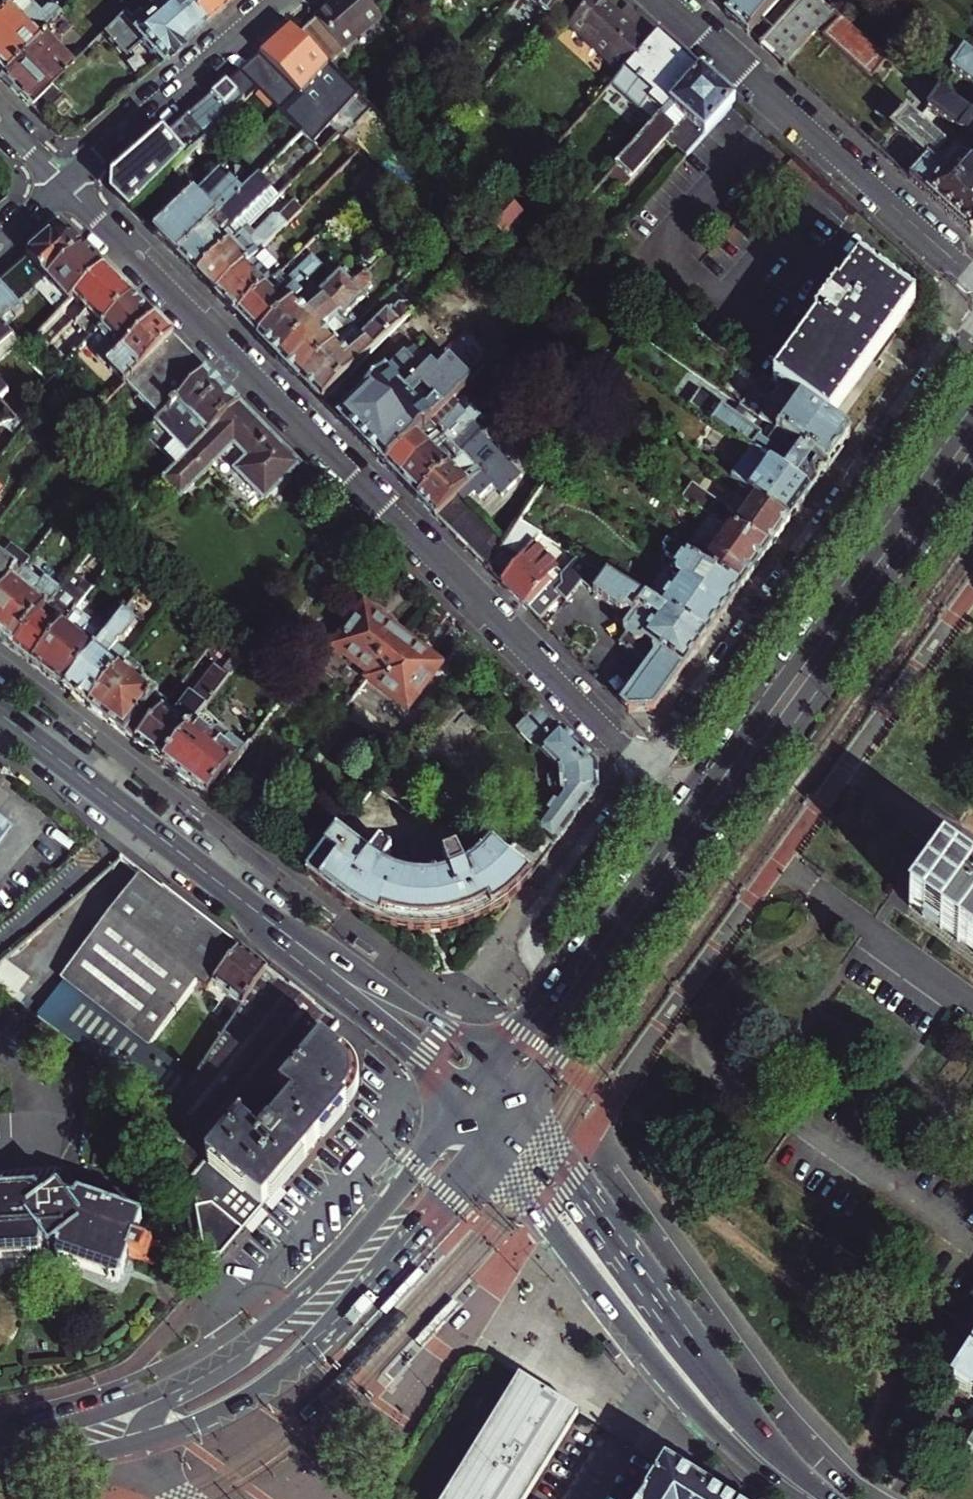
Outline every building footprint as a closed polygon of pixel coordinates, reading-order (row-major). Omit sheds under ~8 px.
[(0,8),(0,73),(56,17),(58,15),(43,0),(8,0),(0,8)] [(8,0),(0,0),(0,8),(8,0)] [(104,32),(123,56),(140,43),(159,65),(201,28),(177,0),(137,0),(104,32)] [(201,28),(218,13),(208,0),(177,0),(201,28)] [(218,13),(233,0),(208,0),(218,13)] [(300,34),(322,55),(375,8),(368,0),(339,0),(300,34)] [(375,8),(376,10),(386,0),(368,0),(375,8)] [(552,16),(566,0),(534,0),(552,16)] [(632,63),(659,33),(628,6),(620,15),(604,0),(593,0),(579,16),(632,63)] [(726,14),(748,34),(762,19),(779,0),(738,0),(726,14)] [(821,2),(818,0),(801,0),(774,30),(760,45),(772,55),(821,2)] [(774,30),(801,0),(779,0),(762,19),(774,30)] [(821,2),(834,14),(840,19),(850,7),(842,0),(818,0),(821,2)] [(834,14),(821,2),(772,55),(785,67),(834,14)] [(873,78),(891,60),(870,45),(873,41),(851,25),(860,15),(850,7),(840,19),(826,35),(873,78)] [(68,68),(42,41),(62,22),(56,17),(0,73),(0,77),(29,107),(53,83),(68,68)] [(906,18),(882,49),(903,64),(926,32),(906,18)] [(322,55),(300,34),(293,26),(279,39),(315,76),(329,62),(322,55)] [(632,63),(606,92),(634,117),(642,108),(657,121),(702,71),(659,33),(632,63)] [(970,55),(955,77),(972,90),(972,57),(970,55)] [(259,56),(240,72),(258,90),(281,111),(298,94),(259,56)] [(737,103),(702,71),(657,121),(610,174),(626,188),(668,140),(688,158),(737,103)] [(258,90),(240,72),(227,84),(245,102),(258,90)] [(64,95),(53,83),(29,107),(41,118),(64,95)] [(116,195),(133,212),(212,134),(230,120),(229,118),(245,102),(227,84),(116,180),(116,195)] [(953,149),(972,167),(972,118),(940,95),(929,107),(965,133),(953,149)] [(953,149),(930,128),(903,104),(886,122),(928,159),(925,161),(923,160),(920,160),(917,161),(914,163),(913,165),(912,168),(912,171),(914,174),(909,179),(971,234),(972,234),(972,167),(953,149)] [(156,235),(180,259),(292,148),(305,135),(281,111),(156,235)] [(180,259),(199,278),(245,232),(302,175),(292,165),(301,157),(292,148),(180,259)] [(245,232),(199,278),(217,296),(253,260),(304,209),(296,201),(281,215),(275,215),(252,238),(245,232)] [(55,233),(27,257),(47,278),(70,303),(104,268),(70,234),(55,233)] [(283,273),(268,288),(238,317),(259,338),(313,284),(310,281),(325,266),(315,255),(290,280),(283,273)] [(47,278),(27,257),(13,269),(33,292),(47,278)] [(253,260),(217,296),(238,317),(268,288),(254,274),(261,267),(253,260)] [(858,263),(773,383),(782,390),(830,424),(916,305),(858,263)] [(322,293),(313,284),(259,338),(281,360),(361,280),(348,267),(322,293)] [(119,283),(104,268),(70,303),(35,337),(44,347),(72,319),(77,325),(119,283)] [(19,305),(33,292),(13,269),(0,280),(0,283),(19,305)] [(361,280),(281,360),(302,381),(355,328),(345,319),(371,294),(369,292),(374,286),(373,278),(368,273),(361,280)] [(19,305),(0,283),(0,322),(5,328),(25,312),(19,305)] [(92,340),(134,298),(119,283),(77,325),(82,330),(55,357),(65,367),(92,340)] [(157,321),(134,298),(92,340),(101,349),(99,355),(106,362),(112,362),(111,367),(128,384),(148,365),(130,348),(157,321)] [(364,338),(355,328),(302,381),(324,403),(416,311),(410,304),(402,305),(397,311),(393,308),(364,338)] [(148,365),(174,338),(157,321),(130,348),(148,365)] [(21,346),(5,328),(0,322),(0,363),(21,346)] [(208,373),(174,338),(148,365),(128,384),(162,419),(208,373)] [(434,368),(417,350),(409,358),(426,376),(434,368)] [(432,421),(473,381),(467,375),(453,361),(440,374),(434,368),(426,376),(409,358),(402,358),(381,380),(377,376),(364,389),(368,392),(340,419),(387,466),(432,421)] [(477,377),(486,367),(481,362),(471,371),(477,377)] [(477,377),(471,371),(467,375),(473,381),(477,377)] [(147,433),(178,464),(240,404),(219,383),(208,373),(162,419),(147,433)] [(1,401),(10,394),(0,383),(0,400),(1,401)] [(791,522),(734,480),(603,385),(572,436),(574,438),(771,549),(791,522)] [(830,424),(782,390),(761,421),(828,469),(850,439),(830,424)] [(482,399),(468,413),(401,480),(418,498),(463,453),(454,445),(477,422),(477,421),(484,415),(482,413),(489,406),(482,399)] [(265,500),(301,465),(240,404),(178,464),(163,479),(181,498),(235,445),(249,458),(236,471),(265,500)] [(438,427),(432,421),(387,466),(401,480),(468,413),(461,405),(438,427)] [(811,494),(828,469),(761,421),(740,406),(734,414),(721,405),(710,421),(754,453),(811,494)] [(484,432),(463,453),(418,498),(437,517),(460,495),(468,502),(476,494),(469,486),(482,473),(472,462),(493,441),(484,432)] [(743,589),(771,549),(574,438),(553,471),(668,543),(743,589)] [(791,522),(811,494),(754,453),(734,480),(791,522)] [(471,506),(468,502),(460,495),(437,517),(448,528),(471,506)] [(481,516),(471,506),(448,528),(458,539),(481,516)] [(468,548),(491,525),(481,516),(458,539),(468,548)] [(545,532),(522,518),(506,541),(489,569),(503,583),(545,532)] [(0,600),(0,638),(15,650),(68,581),(97,544),(61,522),(21,573),(0,600)] [(478,558),(501,536),(491,525),(468,548),(478,558)] [(564,598),(558,592),(553,587),(558,581),(553,576),(563,567),(555,559),(567,547),(545,532),(503,583),(541,621),(564,598)] [(489,569),(506,541),(501,536),(478,558),(489,569)] [(657,604),(708,637),(743,589),(668,543),(664,548),(669,551),(666,555),(679,563),(673,573),(675,578),(679,580),(675,586),(670,583),(657,604)] [(21,573),(1,557),(0,558),(0,600),(21,573)] [(657,604),(608,573),(589,590),(620,613),(616,620),(625,627),(627,638),(621,645),(630,652),(631,651),(651,666),(623,705),(630,712),(655,710),(708,637),(657,604)] [(33,664),(70,616),(64,611),(80,590),(68,581),(15,650),(33,664)] [(120,618),(65,688),(90,707),(128,659),(170,603),(146,584),(120,618)] [(372,676),(403,635),(365,606),(333,647),(372,676)] [(33,664),(65,688),(120,618),(114,614),(102,630),(76,609),(70,616),(33,664)] [(442,664),(403,635),(372,676),(369,680),(408,710),(442,664)] [(136,743),(164,765),(205,712),(244,662),(216,640),(197,665),(210,674),(193,696),(190,695),(173,716),(163,709),(136,743)] [(90,707),(136,743),(163,709),(168,702),(140,680),(146,673),(128,659),(90,707)] [(597,763),(539,705),(518,727),(562,771),(557,770),(556,771),(556,774),(554,774),(548,780),(548,789),(553,794),(557,794),(557,797),(561,796),(538,828),(539,836),(533,843),(523,836),(506,858),(531,877),(532,877),(598,789),(597,763)] [(164,765),(208,799),(246,750),(221,730),(214,731),(214,728),(218,723),(205,712),(164,765)] [(506,858),(493,845),(484,857),(475,866),(462,873),(457,856),(442,861),(448,878),(436,880),(426,881),(417,881),(394,876),(382,868),(393,854),(382,845),(371,859),(339,835),(308,876),(347,905),(357,911),(369,917),(380,922),(396,927),(407,928),(418,930),(426,930),(446,929),(464,924),(477,919),(485,916),(494,910),(511,897),(531,877),(506,858)] [(942,862),(910,907),(972,952),(972,884),(942,862)] [(241,950),(139,872),(63,978),(67,980),(91,998),(64,1036),(124,1080),(150,1047),(199,985),(208,992),(241,950)] [(241,950),(208,992),(210,994),(215,987),(243,1009),(195,1080),(172,1115),(194,1131),(218,1147),(218,1148),(238,1123),(270,1084),(282,1094),(323,1046),(339,1026),(241,950)] [(91,998),(67,980),(39,1018),(64,1036),(91,998)] [(340,1066),(343,1062),(323,1046),(282,1094),(292,1103),(261,1141),(238,1123),(218,1148),(218,1147),(195,1175),(191,1180),(206,1259),(220,1255),(223,1256),(347,1109),(343,1106),(347,1097),(347,1086),(346,1075),(340,1066)] [(150,1047),(124,1080),(132,1086),(134,1087),(160,1054),(150,1047)] [(160,1054),(134,1087),(148,1097),(172,1115),(195,1080),(160,1054)] [(343,1106),(347,1109),(349,1106),(351,1097),(352,1086),(350,1075),(345,1065),(343,1062),(340,1066),(346,1075),(347,1086),(347,1097),(343,1106)] [(193,1132),(147,1099),(143,1116),(178,1141),(183,1145),(193,1132)] [(195,1175),(218,1147),(194,1131),(193,1132),(183,1145),(178,1141),(167,1156),(173,1160),(174,1159),(195,1175)] [(43,1246),(43,1239),(50,1248),(59,1241),(57,1249),(122,1273),(130,1251),(141,1255),(147,1239),(137,1235),(145,1213),(79,1188),(76,1196),(68,1195),(60,1184),(50,1192),(40,1191),(40,1181),(0,1184),(0,1249),(43,1246)] [(220,1255),(206,1259),(209,1273),(223,1256),(220,1255)] [(3,1347),(8,1343),(14,1336),(19,1328),(21,1322),(22,1316),(22,1306),(20,1297),(17,1292),(13,1286),(6,1280),(1,1277),(0,1276),(0,1348),(3,1347)] [(954,1385),(972,1397),(972,1354),(954,1385)] [(445,1498),(529,1498),(581,1414),(520,1377),(445,1498)] [(668,1465),(646,1498),(722,1498),(668,1465)]
